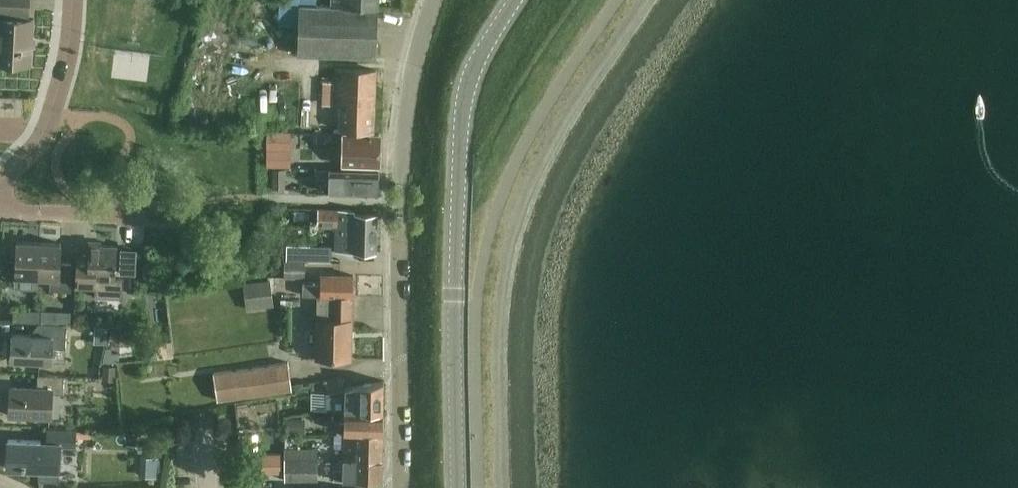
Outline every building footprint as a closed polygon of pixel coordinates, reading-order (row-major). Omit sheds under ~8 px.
[(24,19),(24,11),(28,12),(29,0),(0,0),(0,18),(24,19)] [(319,12),(377,15),(377,14),(373,13),(373,0),(319,0),(319,12)] [(376,37),(377,15),(319,12),(319,13),(333,14),(332,36),(376,37)] [(29,64),(32,19),(24,19),(0,18),(0,62),(29,64)] [(272,40),(272,26),(242,25),(241,38),(272,40)] [(318,57),(318,58),(375,60),(376,37),(332,36),(331,57),(318,57)] [(375,61),(375,60),(318,58),(316,81),(370,83),(371,61),(372,61),(375,61)] [(369,105),(370,83),(316,81),(315,104),(373,106),(373,105),(369,105)] [(373,107),(373,106),(315,104),(319,105),(318,127),(372,129),(373,107)] [(266,166),(290,166),(290,130),(266,130),(266,166)] [(379,134),(344,133),(338,133),(337,139),(343,139),(343,165),(378,166),(379,134)] [(272,168),(272,188),(307,188),(307,168),(272,168)] [(378,170),(327,169),(315,169),(315,178),(328,178),(328,193),(377,194),(378,170)] [(354,210),(338,210),(317,209),(317,225),(335,226),(335,250),(340,249),(376,251),(377,215),(354,214),(354,210)] [(299,235),(299,243),(323,242),(322,234),(299,235)] [(37,277),(38,242),(16,241),(14,276),(37,277)] [(38,242),(37,277),(50,277),(49,290),(71,291),(72,263),(60,262),(61,243),(38,242)] [(96,287),(96,296),(122,297),(123,279),(115,279),(116,245),(88,244),(88,255),(76,254),(75,286),(96,287)] [(286,256),(286,260),(305,260),(330,261),(331,245),(311,245),(287,244),(286,256)] [(120,249),(120,274),(136,275),(137,250),(120,249)] [(284,277),(305,277),(305,260),(286,260),(284,260),(284,277)] [(302,296),(317,296),(352,296),(353,275),(321,274),(320,284),(303,283),(302,296)] [(247,309),(273,306),(270,279),(244,282),(247,309)] [(28,292),(29,306),(54,306),(54,292),(28,292)] [(351,359),(352,296),(317,296),(316,358),(351,359)] [(13,321),(40,322),(41,310),(13,309),(13,321)] [(66,324),(40,323),(38,323),(38,335),(12,333),(11,359),(51,361),(51,347),(65,348),(66,324)] [(97,329),(96,341),(105,342),(107,330),(97,329)] [(133,350),(121,351),(122,360),(134,359),(133,350)] [(217,400),(291,390),(288,362),(213,372),(217,400)] [(103,367),(103,379),(115,380),(115,367),(103,367)] [(63,393),(63,375),(38,374),(37,387),(10,386),(8,415),(50,417),(52,392),(63,393)] [(344,411),(383,412),(384,381),(327,392),(327,410),(344,410),(344,411)] [(382,434),(383,412),(344,411),(344,432),(382,434)] [(305,418),(287,419),(287,434),(305,434),(305,418)] [(47,442),(47,446),(62,447),(75,447),(76,431),(48,430),(47,442)] [(343,459),(381,460),(382,438),(344,437),(343,459)] [(9,440),(8,468),(39,469),(39,478),(59,479),(60,470),(61,470),(62,447),(47,446),(47,442),(9,440)] [(297,459),(317,459),(317,447),(284,448),(284,458),(297,459)] [(280,452),(257,453),(258,472),(281,472),(280,452)] [(317,480),(317,459),(297,459),(284,458),(285,480),(317,480)] [(380,481),(381,460),(343,459),(343,469),(334,469),(333,479),(380,481)] [(72,479),(88,480),(89,470),(73,468),(72,479)] [(173,486),(192,483),(190,474),(172,477),(173,486)]
